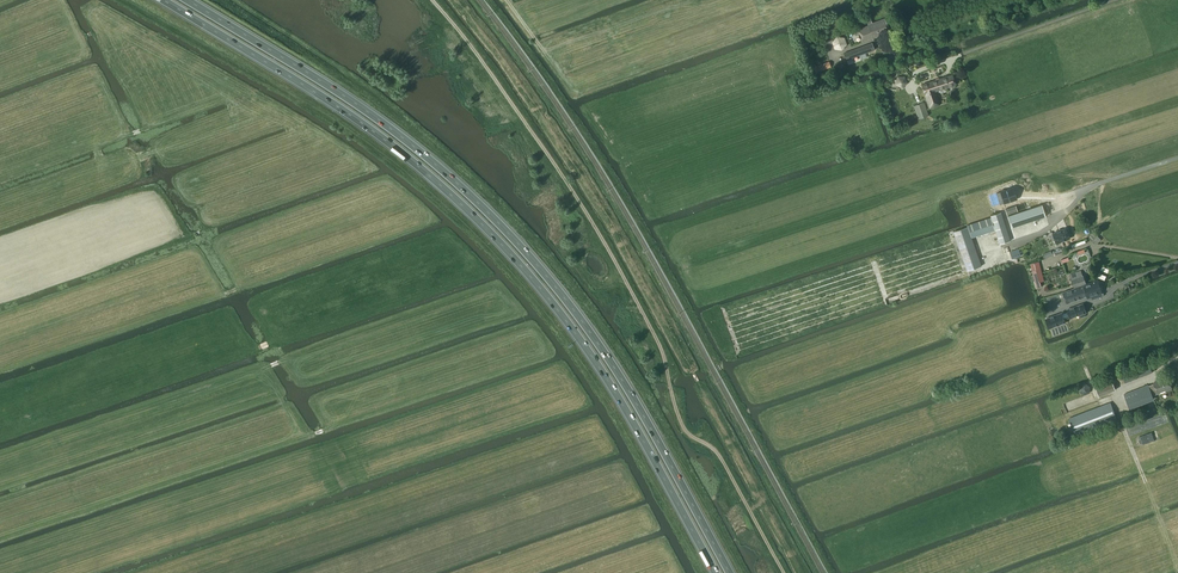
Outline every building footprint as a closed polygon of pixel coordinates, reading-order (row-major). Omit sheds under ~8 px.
[(872,23),(870,18),(866,20),(868,25),(857,29),(862,42),(889,31),(884,18),(872,23)] [(872,42),(844,53),(847,60),(874,50),(872,44),(872,42)] [(829,62),(821,65),(814,67),(815,73),(831,67),(829,62)] [(929,108),(937,105),(933,93),(956,85),(952,75),(922,85),(929,108)] [(902,88),(904,86),(907,83),(905,77),(897,77),(896,84),(902,88)] [(918,119),(928,115),(924,102),(914,106),(918,119)] [(1007,189),(996,193),(1000,204),(1017,199),(1017,198),(1016,198),(1013,188),(1013,187),(1007,189)] [(1011,228),(1046,216),(1042,205),(1007,216),(1011,228)] [(1007,215),(1017,212),(1015,206),(1005,209),(1007,215)] [(990,216),(991,217),(995,230),(999,244),(1010,241),(1001,212),(990,216)] [(953,231),(967,271),(981,266),(971,238),(995,230),(991,217),(967,225),(967,227),(953,231)] [(1054,245),(1070,238),(1066,228),(1053,234),(1055,238),(1052,239),(1054,245)] [(1089,237),(1097,245),(1101,240),(1096,236),(1093,233),(1089,237)] [(1018,249),(1009,252),(1012,259),(1021,256),(1018,249)] [(1039,261),(1031,264),(1033,270),(1037,288),(1041,287),(1040,282),(1044,281),(1042,272),(1041,268),(1039,262),(1039,261)] [(1083,275),(1081,270),(1074,273),(1075,273),(1069,275),(1074,288),(1079,286),(1086,283),(1083,275)] [(1088,297),(1102,292),(1097,279),(1086,283),(1079,286),(1074,288),(1063,292),(1067,303),(1087,296),(1088,297)] [(1083,304),(1067,309),(1068,312),(1062,314),(1061,313),(1046,318),(1050,328),(1065,323),(1064,320),(1070,318),(1080,315),(1081,318),(1085,316),(1084,313),(1086,313),(1083,304)] [(1122,374),(1125,383),(1152,372),(1149,364),(1122,374)] [(1171,387),(1167,377),(1153,383),(1153,384),(1148,386),(1148,385),(1123,394),(1129,408),(1153,398),(1152,396),(1158,394),(1157,393),(1165,390),(1166,391),(1169,390),(1170,388),(1171,387)] [(1099,396),(1116,390),(1111,378),(1094,385),(1099,396)] [(1084,395),(1090,393),(1090,387),(1085,383),(1081,385),(1079,391),(1084,395)] [(1076,436),(1117,420),(1110,403),(1070,418),(1076,436)]
